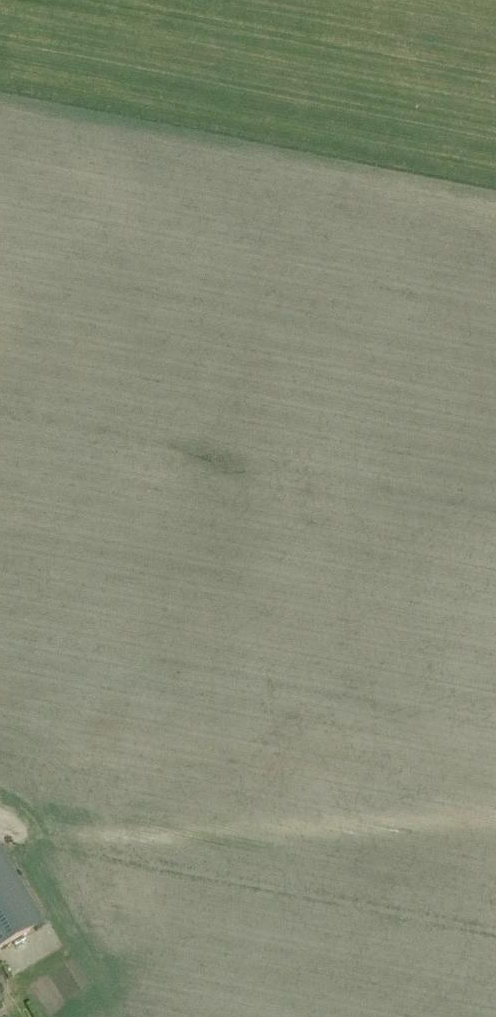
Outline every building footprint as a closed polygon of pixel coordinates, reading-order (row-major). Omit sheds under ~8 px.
[(43,924),(0,848),(0,949),(43,924)]
